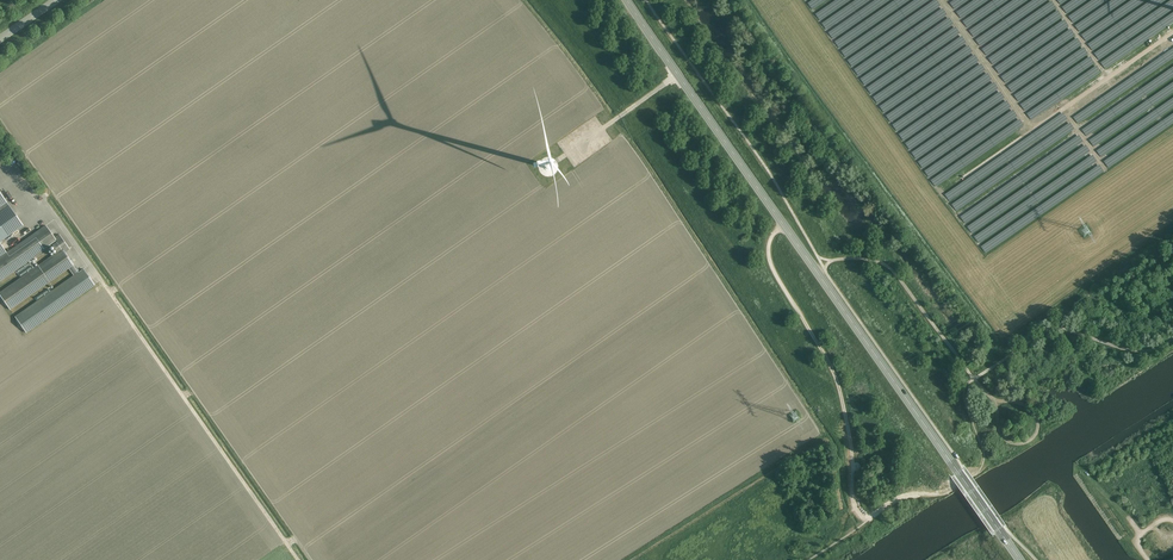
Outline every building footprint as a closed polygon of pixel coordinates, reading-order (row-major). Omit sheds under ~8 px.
[(9,206),(6,202),(0,193),(0,213),(9,206)] [(23,225),(9,206),(0,213),(0,241),(23,225)] [(0,292),(0,296),(10,309),(69,268),(73,265),(74,265),(65,252),(69,249),(59,234),(55,238),(46,225),(0,257),(0,281),(52,245),(57,252),(0,292)] [(74,276),(15,317),(26,333),(95,285),(84,269),(79,272),(73,265),(69,268),(74,276)]
